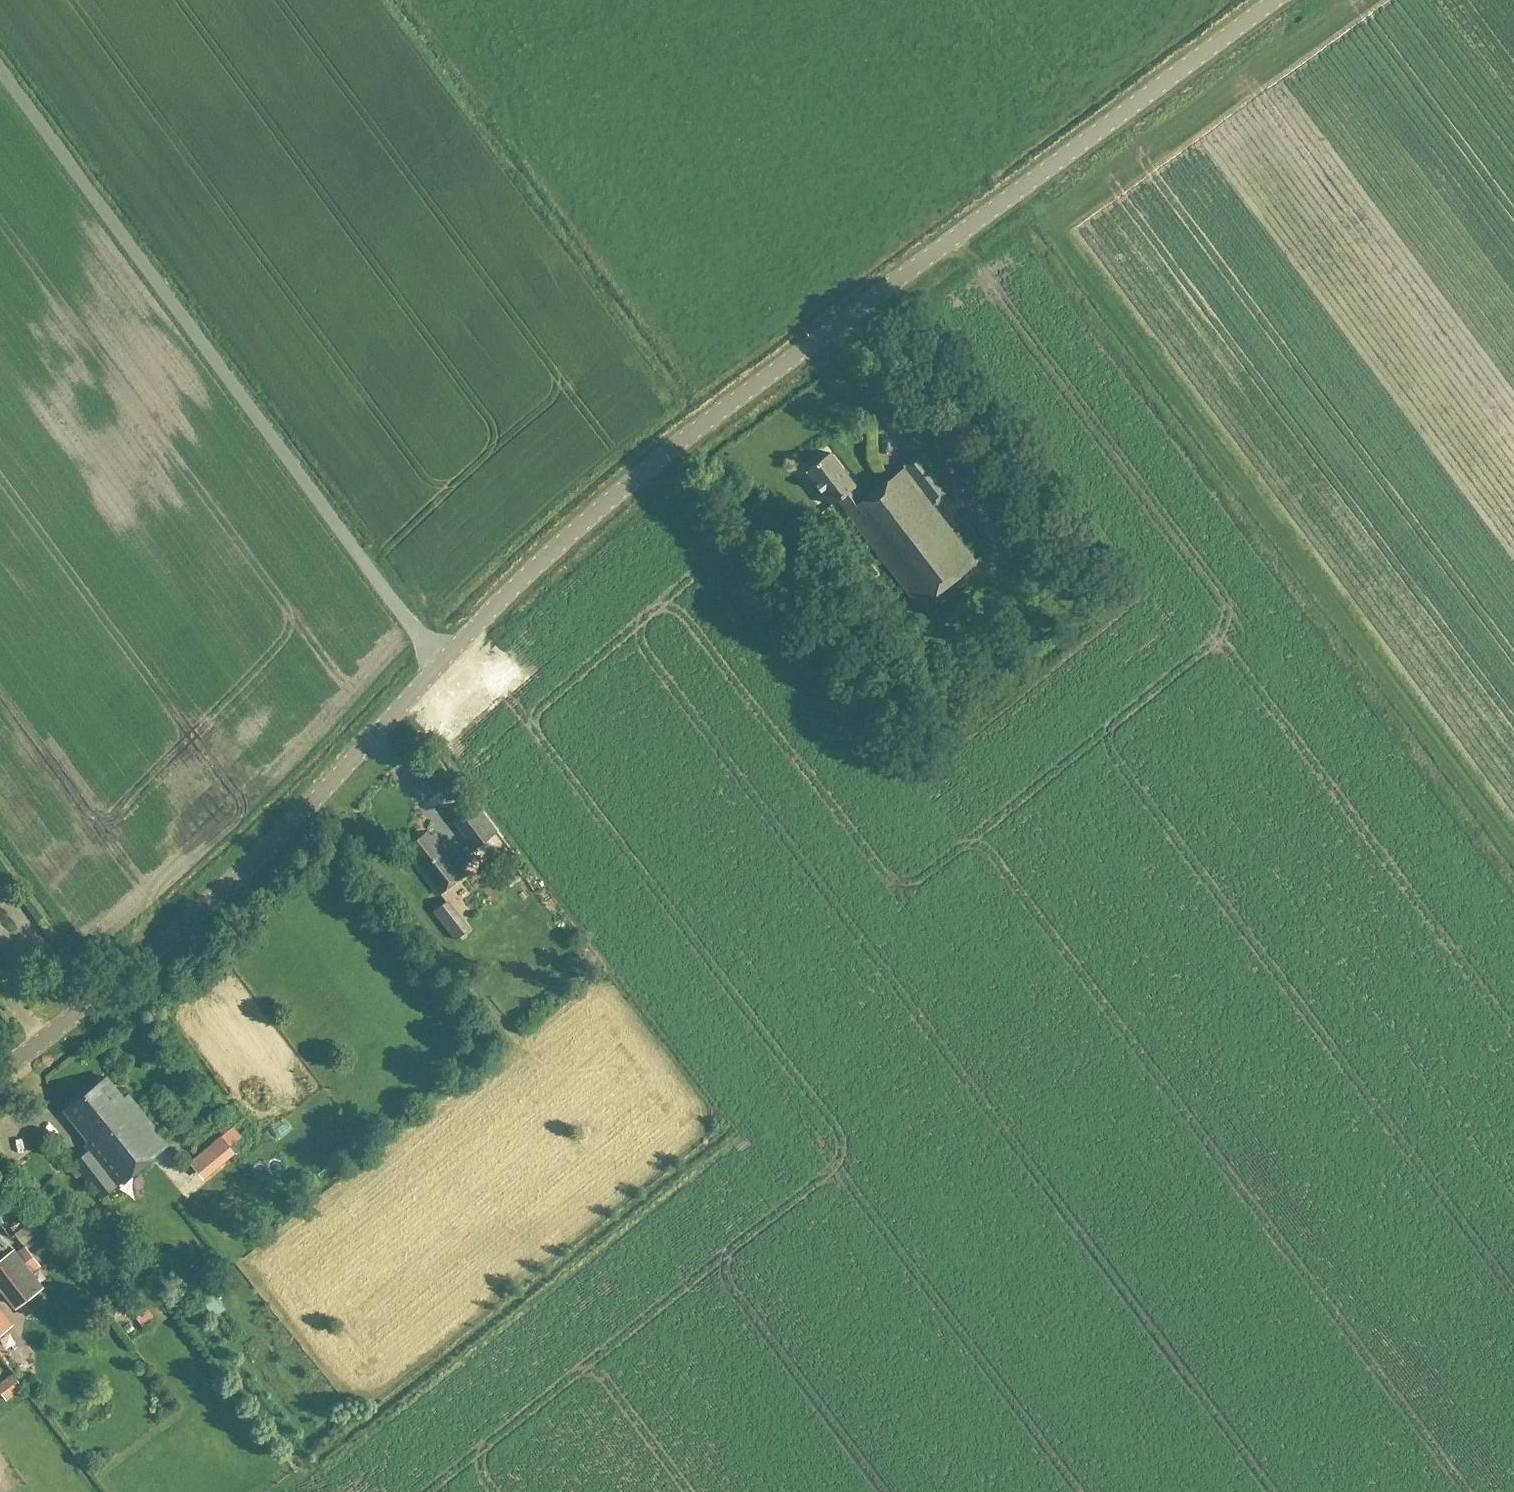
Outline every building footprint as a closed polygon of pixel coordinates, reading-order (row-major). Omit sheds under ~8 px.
[(975,563),(932,507),(949,495),(918,455),(864,498),(829,453),(805,472),(831,505),(838,499),(847,510),(846,511),(875,550),(918,607),(975,563)] [(475,806),(454,822),(474,849),(495,833),(475,806)] [(464,876),(455,864),(433,835),(428,839),(425,834),(409,846),(413,851),(409,854),(439,895),(464,876)] [(469,931),(448,902),(435,912),(457,941),(469,931)] [(100,1199),(166,1146),(126,1096),(122,1100),(105,1079),(64,1112),(87,1140),(84,1148),(88,1154),(73,1165),(100,1199)] [(191,1155),(203,1170),(235,1144),(222,1129),(191,1155)] [(15,1134),(2,1143),(14,1160),(27,1151),(15,1134)] [(40,1267),(26,1248),(12,1258),(26,1277),(40,1267)] [(8,1253),(0,1259),(0,1283),(25,1317),(45,1302),(8,1253)] [(11,1325),(0,1310),(0,1333),(11,1325)] [(25,1380),(14,1367),(0,1379),(0,1383),(9,1394),(25,1380)]
